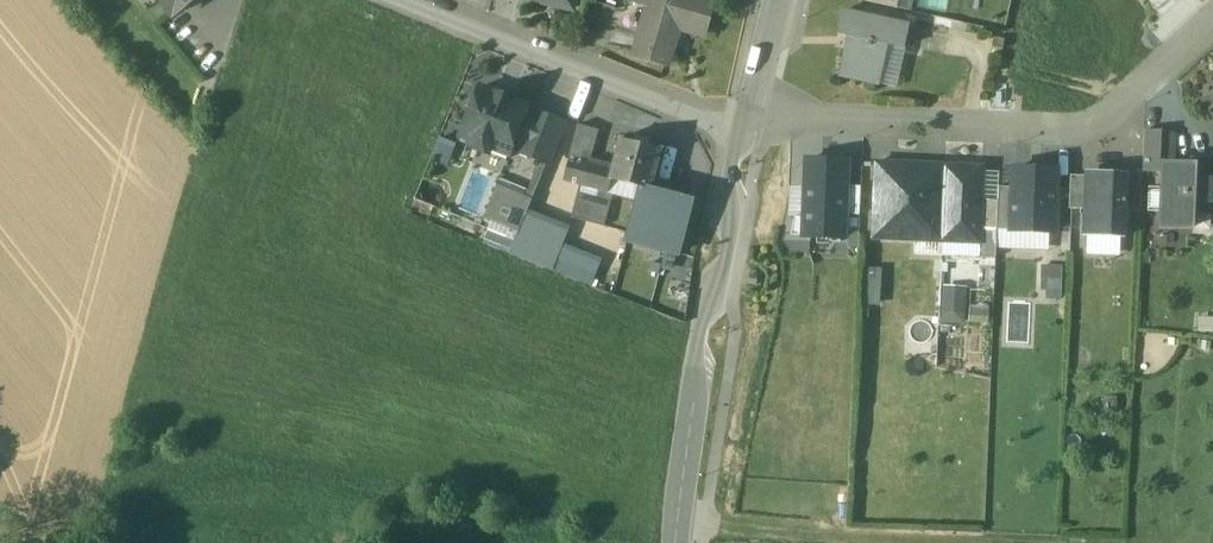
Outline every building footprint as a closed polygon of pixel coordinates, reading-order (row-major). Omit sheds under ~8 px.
[(172,18),(194,0),(158,0),(172,18)] [(572,10),(574,0),(529,0),(572,10)] [(634,55),(668,64),(673,46),(666,44),(671,27),(703,36),(712,0),(648,0),(634,55)] [(862,1),(898,9),(899,0),(862,0),(862,1)] [(908,26),(845,11),(840,34),(849,36),(840,76),(878,84),(887,44),(903,48),(908,26)] [(527,107),(479,88),(475,98),(467,101),(465,107),(468,114),(459,136),(469,139),(466,145),(488,154),(495,138),(512,144),(525,112),(527,107)] [(525,112),(512,144),(521,148),(534,115),(525,112)] [(563,124),(535,113),(534,115),(521,148),(519,152),(547,164),(563,124)] [(597,131),(578,126),(569,159),(588,164),(597,131)] [(1160,132),(1144,131),(1143,171),(1159,172),(1160,132)] [(634,143),(620,139),(611,170),(609,180),(611,180),(641,188),(649,190),(660,149),(647,146),(649,138),(636,135),(634,143)] [(456,144),(439,138),(431,160),(447,166),(456,144)] [(588,164),(569,159),(564,182),(580,186),(608,193),(611,180),(609,180),(611,170),(588,164)] [(847,162),(807,160),(805,217),(791,217),(790,236),(844,238),(845,215),(846,187),(847,162)] [(1193,160),(1193,165),(1191,212),(1193,212),(1212,213),(1212,161),(1193,160)] [(537,170),(529,191),(535,193),(547,164),(544,162),(540,171),(537,170)] [(945,166),(877,164),(875,211),(874,240),(942,242),(945,166)] [(1193,165),(1164,164),(1162,227),(1192,229),(1193,212),(1191,212),(1193,165)] [(945,166),(942,242),(978,244),(979,244),(980,230),(981,201),(983,168),(945,166)] [(1025,171),(1015,170),(1014,189),(1012,230),(1055,232),(1057,171),(1025,171)] [(1128,173),(1085,171),(1085,176),(1084,209),(1083,236),(1125,238),(1126,211),(1128,173)] [(1141,174),(1128,173),(1126,211),(1140,212),(1142,171),(1141,174)] [(1085,176),(1071,176),(1069,209),(1084,209),(1085,176)] [(493,220),(520,231),(528,212),(533,200),(523,196),(498,186),(485,217),(493,220)] [(608,193),(580,186),(572,218),(605,227),(613,194),(608,193)] [(861,187),(846,187),(845,215),(860,216),(861,187)] [(691,201),(641,188),(627,239),(678,253),(691,201)] [(998,230),(1012,230),(1014,189),(999,188),(999,202),(998,230)] [(529,191),(526,190),(523,196),(533,200),(535,193),(529,191)] [(999,202),(981,201),(980,230),(998,231),(998,230),(999,202)] [(568,228),(528,212),(512,251),(511,255),(551,271),(568,228)] [(485,240),(512,251),(520,231),(493,220),(485,240)] [(591,286),(601,260),(562,245),(551,271),(591,286)] [(944,321),(968,322),(970,285),(945,285),(944,321)]
